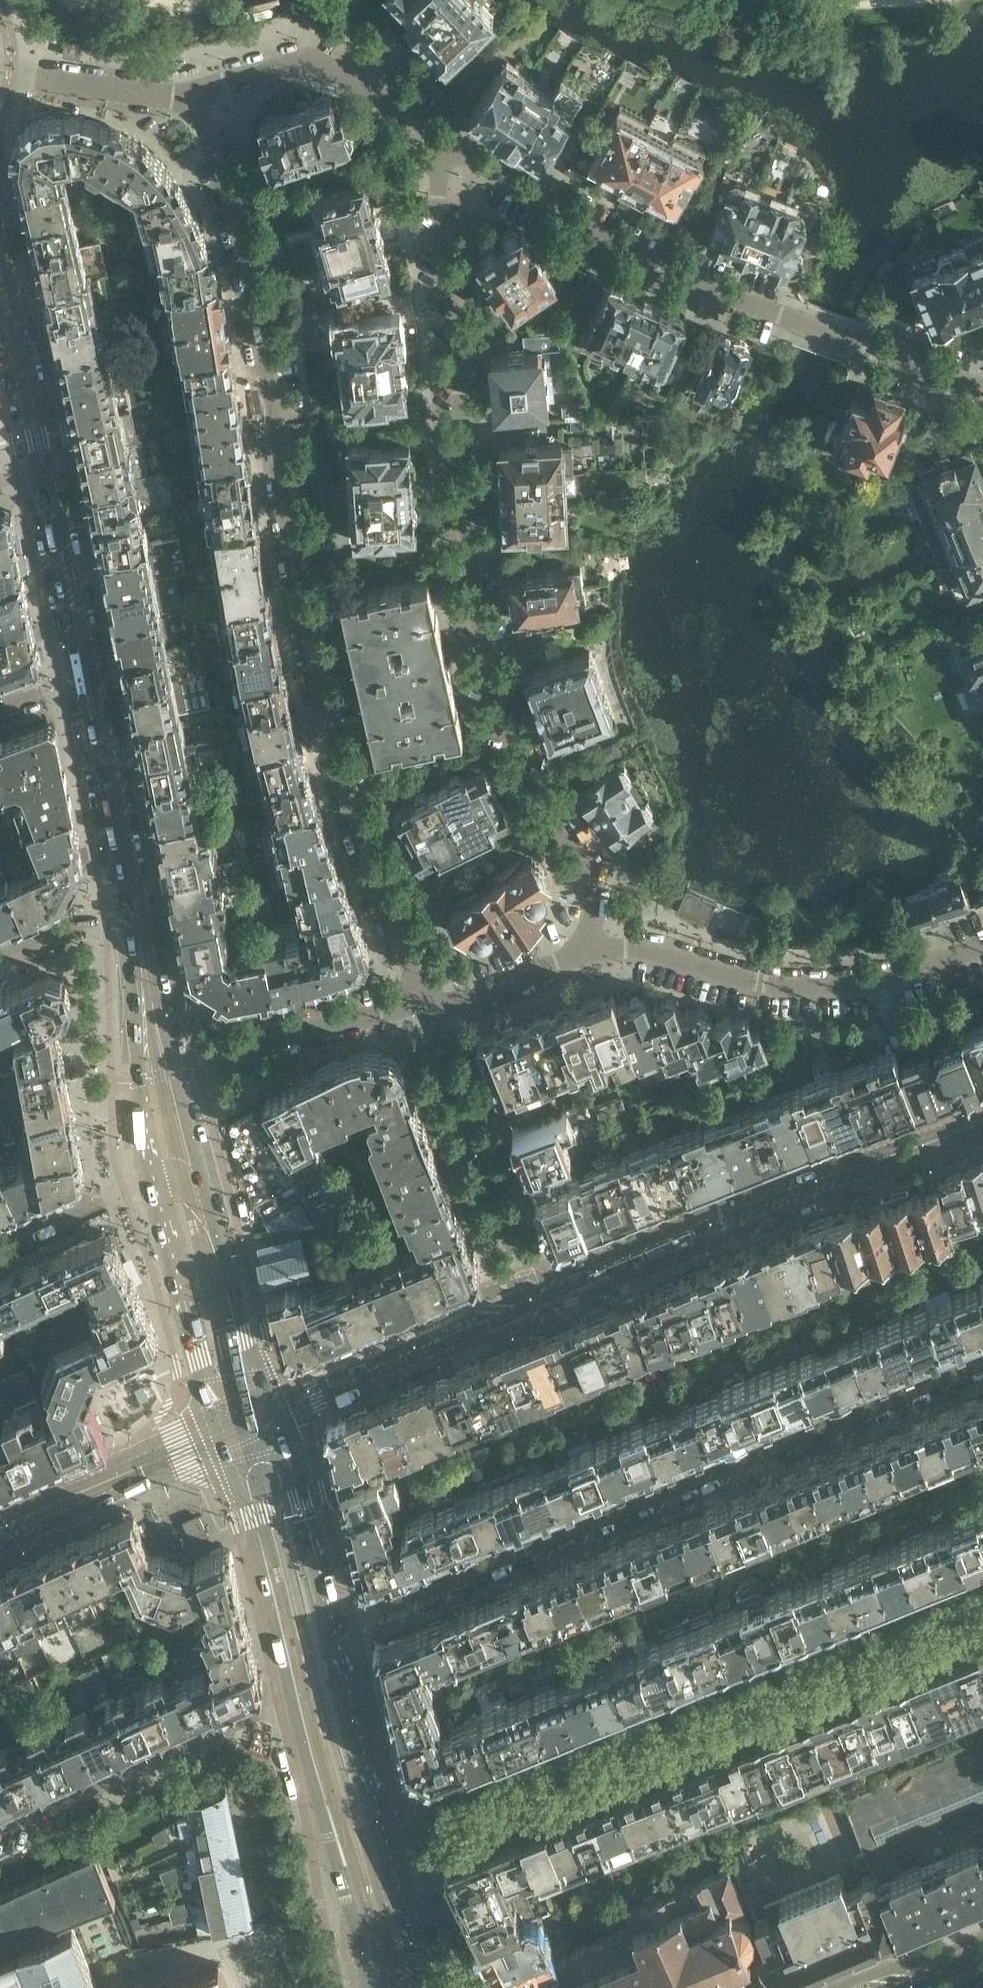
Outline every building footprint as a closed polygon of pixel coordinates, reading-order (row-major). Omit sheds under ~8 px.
[(423,0),(403,0),(403,1),(400,4),(408,13),(423,0)] [(466,0),(423,0),(408,13),(406,15),(409,18),(407,22),(413,29),(418,28),(426,38),(466,0)] [(486,21),(485,21),(494,13),(482,0),(466,0),(426,38),(435,47),(434,51),(440,58),(444,57),(447,60),(486,21)] [(81,42),(66,39),(64,54),(79,57),(81,42)] [(494,126),(529,75),(507,61),(502,68),(501,67),(471,111),(494,126)] [(568,113),(589,82),(567,68),(552,90),(517,142),(540,157),(569,114),(568,113)] [(517,142),(552,90),(529,75),(494,126),(517,142)] [(354,132),(352,124),(345,121),(337,99),(332,101),(331,95),(329,96),(326,95),(325,95),(323,95),(321,96),(318,97),(316,99),(315,101),(307,104),(306,102),(305,101),(304,101),(303,100),(302,100),(301,100),(300,100),(298,101),(297,102),(296,104),(295,106),(295,107),(296,108),(311,153),(347,141),(347,140),(351,139),(354,132)] [(618,184),(648,127),(651,122),(620,106),(608,129),(602,127),(587,157),(592,159),(591,161),(592,161),(588,167),(618,183),(618,184)] [(311,153),(296,108),(276,114),(274,113),(272,113),(271,113),(269,114),(267,114),(265,116),(263,118),(263,119),(261,120),(262,125),(257,127),(265,148),(262,155),(264,163),(271,166),(276,165),(311,153)] [(76,158),(67,116),(61,116),(58,116),(54,116),(51,116),(47,117),(44,118),(40,119),(35,122),(32,124),(29,126),(26,128),(23,131),(19,135),(57,163),(76,158)] [(91,161),(112,127),(106,124),(94,121),(89,119),(83,118),(78,117),(73,117),(67,116),(76,158),(83,156),(91,161)] [(569,156),(587,130),(571,119),(553,145),(569,156)] [(120,180),(144,145),(139,141),(134,138),(130,135),(125,133),(120,130),(112,127),(91,161),(107,172),(104,176),(117,185),(118,184),(120,180)] [(642,196),(672,140),(648,127),(618,184),(642,196)] [(62,182),(57,163),(19,135),(18,137),(17,139),(15,142),(15,146),(14,150),(15,152),(16,161),(23,191),(62,182)] [(677,206),(706,151),(675,135),(672,140),(642,196),(643,197),(644,197),(673,212),(677,206)] [(149,150),(144,145),(120,180),(137,191),(175,179),(172,175),(170,173),(163,165),(161,162),(154,155),(149,150)] [(373,206),(365,178),(342,185),(342,186),(315,194),(307,196),(312,213),(314,222),(373,206)] [(190,204),(186,196),(181,188),(176,181),(175,179),(137,191),(141,207),(138,208),(141,224),(144,223),(153,221),(194,212),(193,209),(190,204)] [(66,203),(62,182),(23,191),(30,222),(69,213),(73,212),(70,203),(66,203)] [(734,254),(758,194),(760,189),(747,183),(745,189),(740,188),(738,187),(736,187),(735,188),(732,189),(731,190),(729,191),(727,193),(727,195),(726,195),(707,243),(710,244),(710,245),(711,246),(712,247),(713,249),(715,250),(717,251),(719,251),(721,250),(723,249),(734,254)] [(760,264),(786,199),(773,194),(771,199),(758,194),(734,254),(736,254),(736,256),(738,258),(739,259),(741,260),(743,261),(745,261),(747,260),(749,259),(760,264)] [(796,251),(806,226),(805,226),(805,225),(806,223),(806,222),(806,220),(806,219),(805,218),(805,217),(804,215),(803,213),(801,212),(796,210),(798,204),(786,199),(760,264),(771,268),(771,270),(772,271),(773,272),(775,274),(777,274),(779,275),(781,274),(782,274),(783,273),(787,274),(788,275),(790,275),(792,275),(794,275),(796,274),(797,273),(799,272),(800,272),(801,270),(802,269),(803,267),(803,266),(803,264),(803,262),(803,260),(803,259),(802,257),(801,256),(801,255),(799,253),(797,252),(796,251)] [(384,244),(373,206),(314,222),(325,260),(383,244),(384,244)] [(197,218),(194,212),(153,221),(157,239),(154,240),(156,255),(163,254),(208,244),(206,238),(202,229),(200,224),(197,218)] [(73,234),(69,213),(30,222),(37,254),(76,245),(80,244),(77,233),(73,234)] [(545,266),(549,263),(538,247),(534,250),(522,233),(520,235),(517,231),(512,230),(502,237),(500,241),(501,242),(498,244),(535,298),(556,283),(545,266)] [(108,272),(100,240),(76,245),(37,254),(44,287),(85,278),(87,277),(87,276),(108,272)] [(215,270),(214,260),(210,260),(208,245),(208,244),(163,254),(165,266),(160,267),(162,280),(165,279),(167,288),(173,287),(217,279),(215,269),(215,270)] [(391,272),(383,244),(325,260),(327,270),(328,270),(332,287),(340,284),(340,285),(367,277),(367,279),(391,272)] [(535,298),(498,244),(495,246),(494,245),(490,245),(480,252),(479,256),(482,261),(479,263),(491,279),(486,282),(497,299),(502,296),(513,312),(535,298)] [(969,255),(967,250),(958,248),(950,251),(976,312),(982,309),(982,249),(969,255)] [(976,312),(950,251),(942,255),(937,262),(910,273),(913,279),(913,287),(916,295),(922,301),(934,329),(936,328),(939,328),(941,328),(943,328),(946,327),(948,326),(950,324),(951,323),(953,321),(976,312)] [(97,309),(93,292),(88,293),(85,278),(44,287),(51,319),(97,309)] [(224,314),(221,295),(220,295),(217,279),(173,287),(175,300),(169,301),(171,313),(174,313),(176,322),(224,314)] [(633,362),(660,306),(635,294),(635,293),(609,281),(580,341),(619,360),(621,356),(633,362)] [(665,365),(687,318),(660,305),(660,306),(633,362),(632,365),(645,372),(651,358),(665,365)] [(108,342),(101,308),(97,309),(51,319),(59,352),(104,343),(108,342)] [(230,349),(228,333),(227,333),(224,314),(176,322),(177,329),(174,330),(176,343),(185,342),(188,356),(230,349)] [(400,344),(397,315),(356,320),(356,316),(337,318),(337,322),(340,351),(400,344)] [(554,400),(549,348),(560,347),(555,333),(523,336),(524,349),(509,350),(509,352),(492,354),(497,406),(514,404),(514,406),(529,404),(529,403),(554,400)] [(741,368),(751,347),(749,346),(749,345),(745,341),(740,339),(734,338),(734,339),(721,333),(713,350),(713,349),(706,364),(707,364),(696,387),(722,400),(727,398),(731,389),(731,390),(733,387),(741,371),(740,371),(742,368),(741,368)] [(109,366),(104,343),(59,352),(66,386),(116,375),(113,365),(109,366)] [(404,372),(400,344),(340,351),(344,380),(404,372)] [(236,384),(230,349),(188,356),(178,358),(180,371),(184,370),(188,392),(236,384)] [(681,385),(694,356),(682,351),(668,380),(681,385)] [(407,399),(404,372),(344,380),(347,406),(348,406),(348,410),(367,408),(366,404),(407,399)] [(119,409),(114,385),(118,384),(116,375),(66,386),(74,419),(119,409)] [(154,402),(151,384),(138,386),(142,404),(154,402)] [(241,418),(236,384),(188,392),(185,393),(187,406),(191,405),(195,426),(241,418)] [(904,427),(907,422),(906,422),(906,419),(906,418),(904,418),(904,417),(897,414),(902,400),(895,397),(895,396),(883,392),(883,393),(876,390),(870,404),(854,398),(851,405),(847,407),(845,412),(846,416),(847,416),(844,423),(841,421),(834,427),(833,427),(829,438),(830,438),(831,446),(831,447),(835,449),(843,452),(843,453),(867,462),(870,455),(887,461),(899,429),(901,429),(902,429),(904,427)] [(583,412),(582,403),(563,404),(563,414),(583,412)] [(124,432),(119,409),(74,419),(81,452),(130,441),(128,432),(124,432)] [(589,429),(588,414),(560,417),(561,431),(589,429)] [(246,453),(241,418),(195,426),(191,427),(193,440),(198,440),(201,460),(204,460),(246,453)] [(132,475),(127,452),(132,451),(130,441),(81,452),(88,484),(132,475)] [(412,472),(410,442),(369,445),(369,441),(348,443),(351,476),(412,472)] [(574,474),(572,444),(500,448),(501,478),(564,475),(574,474)] [(974,459),(971,451),(951,459),(949,453),(937,458),(939,464),(937,465),(939,470),(926,475),(927,478),(915,483),(921,499),(915,501),(923,520),(982,495),(982,480),(974,459)] [(251,487),(246,453),(204,460),(207,476),(202,480),(204,494),(251,487)] [(170,488),(167,468),(154,471),(158,490),(170,488)] [(414,502),(412,472),(351,476),(353,507),(414,502)] [(140,510),(136,492),(132,491),(135,487),(133,475),(132,475),(88,484),(95,519),(140,510)] [(565,502),(564,475),(501,478),(503,505),(565,502)] [(257,521),(251,487),(204,494),(207,508),(212,511),(215,527),(256,521),(257,521)] [(923,520),(941,564),(982,547),(982,495),(923,520)] [(416,532),(415,514),(414,502),(353,507),(355,540),(376,538),(376,535),(416,532)] [(567,530),(565,502),(503,505),(504,533),(567,530)] [(12,511),(5,508),(0,510),(0,536),(14,531),(15,531),(12,511)] [(143,545),(140,530),(143,527),(140,510),(95,519),(102,553),(143,545)] [(260,545),(256,521),(215,527),(218,544),(213,545),(216,565),(262,557),(260,545)] [(14,531),(0,536),(0,582),(23,574),(14,531)] [(583,550),(581,537),(549,540),(550,553),(583,550)] [(150,577),(145,554),(165,550),(163,541),(143,545),(102,553),(108,585),(150,577)] [(941,564),(949,583),(963,577),(973,601),(982,597),(982,547),(941,564)] [(187,570),(184,556),(174,558),(177,572),(187,570)] [(268,593),(264,569),(262,557),(216,565),(220,585),(225,584),(228,601),(268,593)] [(583,586),(580,567),(574,568),(573,566),(508,576),(511,597),(583,586)] [(192,603),(187,570),(177,572),(150,577),(151,584),(178,579),(184,605),(192,603)] [(27,586),(24,573),(23,574),(0,582),(0,607),(27,598),(29,598),(27,586)] [(463,730),(447,660),(428,576),(390,584),(386,581),(382,582),(380,586),(380,587),(342,595),(376,749),(414,741),(418,744),(422,743),(425,739),(425,738),(463,730)] [(156,610),(151,584),(150,577),(108,585),(115,618),(156,610)] [(586,605),(583,586),(511,597),(514,618),(580,608),(579,606),(586,605)] [(273,619),(268,593),(228,601),(230,618),(225,619),(229,639),(275,630),(273,618),(273,619)] [(27,598),(0,607),(0,629),(32,619),(27,598)] [(205,671),(200,644),(192,603),(184,605),(156,610),(115,618),(129,686),(205,671)] [(32,619),(0,629),(0,653),(36,641),(32,619)] [(960,639),(965,651),(960,653),(971,677),(975,675),(982,694),(982,629),(960,639)] [(282,667),(277,642),(275,630),(229,639),(233,659),(239,658),(242,674),(243,674),(282,667)] [(41,660),(37,641),(36,641),(0,653),(0,681),(38,666),(41,660)] [(613,714),(605,692),(604,692),(597,673),(598,672),(590,650),(568,658),(567,657),(549,664),(549,665),(527,673),(535,695),(540,693),(547,712),(542,714),(551,736),(572,729),(573,730),(592,723),(591,722),(613,714)] [(882,666),(901,658),(898,652),(879,659),(882,666)] [(290,701),(282,667),(243,674),(245,691),(241,692),(245,710),(290,701)] [(174,698),(190,694),(193,708),(201,707),(212,705),(207,680),(205,671),(129,686),(135,719),(177,711),(174,698)] [(298,735),(290,705),(290,701),(245,710),(249,729),(254,728),(257,744),(298,735)] [(183,744),(177,711),(135,719),(142,752),(183,744)] [(55,725),(48,721),(0,740),(0,778),(3,788),(0,789),(0,807),(66,781),(55,725)] [(298,735),(257,744),(261,760),(257,760),(262,778),(307,768),(298,735)] [(227,772),(223,752),(220,737),(208,739),(183,744),(142,752),(149,787),(196,778),(194,768),(213,765),(216,774),(227,772)] [(606,764),(626,750),(620,741),(600,755),(606,764)] [(653,810),(647,800),(641,800),(628,781),(631,776),(625,766),(619,767),(618,765),(615,767),(615,766),(605,772),(603,769),(579,784),(582,789),(579,790),(602,826),(607,822),(609,825),(609,829),(611,832),(614,834),(617,838),(637,825),(638,826),(638,827),(639,827),(640,827),(647,823),(647,822),(648,821),(647,820),(647,819),(651,816),(650,815),(653,810)] [(498,794),(496,790),(484,767),(465,777),(464,775),(461,776),(458,775),(452,778),(451,782),(438,788),(453,817),(498,794)] [(317,802),(307,768),(262,778),(272,814),(317,802)] [(234,806),(230,785),(227,772),(216,774),(224,808),(234,806)] [(204,812),(197,778),(196,778),(149,787),(156,821),(204,812)] [(72,807),(66,781),(0,807),(0,835),(29,824),(72,807)] [(247,820),(239,784),(230,785),(234,806),(238,823),(247,820)] [(453,817),(438,788),(426,794),(422,792),(416,795),(415,799),(412,801),(413,802),(395,811),(403,828),(401,829),(407,840),(453,817)] [(511,821),(503,804),(498,794),(453,817),(467,845),(480,839),(484,841),(490,838),(491,834),(494,832),(493,830),(511,821)] [(328,836),(317,802),(272,814),(281,848),(283,848),(328,836)] [(215,837),(212,822),(228,819),(232,834),(241,832),(238,823),(234,806),(224,808),(204,812),(156,821),(161,847),(215,837)] [(78,838),(72,807),(29,824),(41,853),(47,851),(78,838)] [(467,845),(453,817),(407,840),(421,868),(441,858),(441,859),(444,857),(448,859),(454,855),(455,852),(467,845)] [(256,854),(247,820),(238,823),(241,832),(248,856),(256,854)] [(248,856),(241,832),(232,834),(240,860),(249,858),(248,856)] [(339,869),(328,836),(283,848),(291,882),(293,881),(339,869)] [(206,856),(218,854),(215,837),(161,847),(167,873),(208,865),(206,856)] [(75,875),(81,864),(82,865),(83,862),(79,844),(78,838),(47,851),(52,861),(41,866),(56,902),(65,898),(69,889),(68,889),(74,878),(75,878),(76,876),(75,875)] [(256,883),(249,858),(240,860),(247,884),(256,883)] [(545,902),(547,891),(544,886),(547,884),(543,879),(545,877),(545,876),(545,874),(545,872),(544,870),(543,868),(542,866),(541,864),(539,862),(537,861),(537,860),(535,860),(533,859),(532,858),(525,863),(522,859),(496,876),(499,881),(492,886),(522,931),(537,921),(536,920),(537,920),(538,919),(538,918),(538,917),(538,916),(538,915),(537,914),(543,910),(540,906),(545,902)] [(225,888),(221,871),(209,873),(208,865),(167,873),(171,898),(225,888)] [(56,902),(41,866),(10,880),(12,883),(26,916),(56,902)] [(970,902),(958,868),(945,872),(934,876),(937,882),(927,886),(928,889),(905,896),(909,907),(915,927),(950,915),(948,909),(970,902)] [(351,903),(339,869),(293,881),(302,916),(306,915),(351,903)] [(12,883),(5,886),(4,890),(0,882),(0,916),(4,926),(26,916),(12,883)] [(522,931),(492,886),(484,890),(481,886),(458,902),(461,906),(451,913),(452,914),(451,916),(451,918),(452,921),(453,922),(454,924),(456,927),(457,928),(459,929),(460,930),(463,931),(464,932),(466,930),(470,936),(472,934),(476,939),(487,942),(492,938),(495,942),(500,938),(501,939),(502,939),(502,940),(503,941),(504,941),(505,941),(506,941),(507,940),(507,941),(522,931)] [(216,916),(214,905),(228,902),(225,888),(171,898),(177,924),(216,916)] [(276,920),(266,888),(259,890),(264,907),(258,908),(262,924),(276,920)] [(707,923),(716,901),(717,900),(687,888),(677,910),(707,923)] [(364,937),(356,918),(357,918),(351,903),(306,915),(313,944),(319,948),(364,937)] [(225,947),(218,916),(216,916),(177,924),(184,960),(223,951),(225,947)] [(287,918),(276,920),(262,924),(264,935),(289,929),(287,918)] [(311,982),(303,947),(301,937),(267,946),(267,949),(276,990),(295,986),(309,983),(311,982)] [(359,966),(368,948),(364,937),(319,948),(313,944),(303,947),(311,982),(359,966)] [(276,990),(267,949),(233,956),(234,961),(242,997),(276,990)] [(242,997),(234,961),(225,958),(223,951),(184,960),(187,973),(228,1000),(242,997)] [(69,999),(71,996),(70,993),(69,993),(64,982),(65,982),(63,979),(60,977),(60,978),(48,974),(49,974),(45,972),(20,984),(33,1015),(32,1015),(36,1025),(55,1017),(63,1014),(65,1010),(64,1010),(69,999)] [(20,984),(5,991),(4,988),(0,990),(0,1019),(4,1028),(32,1015),(33,1015),(20,984)] [(636,1052),(617,1003),(612,992),(601,996),(600,996),(588,1001),(587,1001),(585,1002),(608,1061),(620,1056),(621,1058),(635,1053),(636,1052)] [(663,1045),(648,1005),(644,996),(642,997),(641,997),(638,996),(632,998),(630,1001),(630,1002),(628,1002),(627,1000),(617,1003),(636,1052),(635,1053),(639,1064),(649,1060),(646,1052),(661,1046),(663,1045)] [(693,1046),(679,1010),(674,998),(672,999),(668,998),(662,1000),(660,1003),(660,1004),(658,1004),(657,1002),(648,1005),(663,1045),(661,1046),(669,1064),(679,1060),(676,1053),(692,1047),(693,1046)] [(608,1061),(585,1002),(585,1000),(574,1005),(574,1004),(572,1005),(561,1009),(559,1010),(557,1011),(557,1012),(579,1069),(592,1065),(593,1067),(608,1061)] [(725,1053),(713,1022),(709,1011),(699,1007),(690,1011),(688,1007),(679,1010),(693,1046),(692,1047),(702,1071),(712,1067),(709,1060),(725,1053)] [(579,1069),(557,1012),(547,1016),(545,1016),(543,1016),(541,1017),(539,1017),(538,1018),(535,1020),(533,1022),(531,1023),(553,1081),(580,1071),(579,1069)] [(766,1045),(759,1027),(753,1030),(749,1020),(746,1019),(746,1018),(744,1019),(740,1021),(738,1017),(731,1020),(730,1016),(727,1017),(723,1015),(717,1018),(715,1021),(713,1022),(725,1053),(731,1068),(747,1062),(746,1059),(761,1053),(759,1048),(766,1045)] [(55,1017),(36,1025),(0,1042),(0,1093),(8,1127),(33,1122),(73,1115),(68,1086),(55,1017)] [(553,1081),(531,1023),(520,1027),(517,1027),(515,1027),(513,1028),(511,1028),(510,1029),(508,1031),(507,1032),(504,1033),(527,1091),(553,1081)] [(962,1034),(981,1083),(982,1082),(982,1026),(962,1034)] [(527,1091),(504,1033),(494,1037),(492,1037),(490,1037),(488,1037),(486,1038),(484,1039),(482,1041),(480,1042),(479,1043),(478,1044),(481,1053),(484,1060),(500,1101),(527,1091)] [(981,1083),(962,1034),(941,1043),(937,1052),(953,1093),(981,1083)] [(410,1089),(403,1071),(400,1066),(398,1064),(397,1062),(394,1059),(391,1057),(388,1055),(383,1052),(382,1052),(380,1051),(377,1050),(375,1050),(372,1049),(369,1049),(366,1049),(361,1049),(358,1050),(374,1091),(378,1101),(410,1089)] [(374,1091),(358,1050),(356,1050),(350,1052),(333,1059),(328,1062),(344,1104),(374,1091)] [(916,1107),(900,1066),(893,1050),(866,1060),(887,1116),(888,1118),(916,1107)] [(953,1093),(936,1052),(900,1066),(916,1107),(953,1093)] [(887,1116),(866,1060),(840,1070),(861,1124),(862,1125),(887,1116)] [(344,1104),(328,1062),(298,1077),(316,1122),(346,1109),(344,1104)] [(861,1124),(840,1070),(816,1080),(835,1132),(836,1132),(836,1134),(861,1124)] [(330,1170),(312,1136),(310,1132),(318,1129),(316,1122),(298,1077),(268,1093),(269,1094),(268,1100),(266,1101),(267,1102),(254,1110),(289,1168),(279,1174),(284,1182),(293,1176),(319,1220),(350,1211),(334,1169),(330,1170)] [(835,1132),(816,1080),(790,1090),(811,1141),(811,1142),(835,1132)] [(410,1089),(378,1101),(366,1106),(365,1111),(369,1121),(367,1126),(372,1140),(422,1120),(410,1089)] [(811,1141),(790,1090),(766,1099),(786,1151),(811,1141)] [(662,1123),(657,1109),(652,1097),(645,1099),(656,1125),(662,1123)] [(786,1151),(766,1099),(741,1109),(762,1160),(786,1151)] [(762,1160),(741,1109),(717,1118),(738,1170),(762,1160)] [(576,1146),(572,1135),(576,1133),(567,1110),(512,1131),(525,1165),(560,1152),(576,1146)] [(79,1147),(73,1115),(33,1122),(39,1155),(79,1147)] [(738,1170),(717,1118),(692,1128),(713,1180),(738,1170)] [(324,1143),(348,1133),(355,1130),(350,1119),(320,1132),(324,1143)] [(435,1153),(422,1120),(372,1140),(385,1173),(435,1153)] [(713,1180),(692,1128),(668,1138),(689,1189),(713,1180)] [(354,1148),(348,1133),(324,1143),(330,1158),(354,1148)] [(689,1189),(668,1138),(667,1134),(642,1144),(664,1199),(689,1189)] [(664,1199),(642,1144),(616,1154),(639,1209),(664,1199)] [(83,1170),(83,1168),(82,1168),(80,1157),(81,1157),(79,1147),(39,1155),(42,1170),(43,1170),(47,1191),(68,1182),(68,1181),(78,1177),(79,1177),(80,1176),(83,1170)] [(588,1229),(568,1176),(569,1176),(560,1152),(525,1165),(531,1181),(532,1181),(536,1192),(537,1195),(542,1206),(541,1206),(542,1209),(543,1209),(547,1220),(546,1220),(547,1223),(548,1223),(552,1234),(551,1234),(553,1237),(554,1238),(555,1237),(559,1239),(559,1240),(560,1241),(563,1239),(574,1235),(577,1234),(580,1232),(584,1230),(585,1231),(588,1229)] [(448,1187),(438,1162),(435,1153),(385,1173),(398,1206),(402,1204),(448,1187)] [(639,1209),(616,1154),(591,1164),(592,1166),(613,1219),(639,1209)] [(47,1191),(43,1170),(42,1170),(40,1170),(39,1167),(23,1158),(0,1163),(3,1168),(18,1204),(47,1191)] [(962,1171),(977,1214),(982,1212),(982,1163),(962,1171)] [(592,1166),(569,1176),(568,1176),(588,1229),(613,1219),(592,1166)] [(3,1168),(0,1169),(0,1213),(18,1204),(3,1168)] [(978,1216),(977,1214),(962,1171),(937,1180),(953,1225),(978,1216)] [(953,1225),(937,1180),(909,1189),(925,1237),(927,1240),(936,1237),(937,1239),(956,1233),(953,1225)] [(461,1218),(449,1188),(448,1188),(448,1187),(402,1204),(408,1218),(412,1216),(418,1232),(422,1234),(429,1231),(461,1218)] [(925,1237),(909,1189),(881,1199),(898,1246),(900,1253),(909,1250),(907,1243),(925,1237)] [(898,1246),(881,1199),(853,1208),(870,1255),(898,1246)] [(870,1255),(853,1208),(825,1217),(842,1265),(870,1255)] [(355,1236),(349,1214),(337,1217),(343,1239),(355,1236)] [(842,1265),(825,1217),(809,1223),(809,1224),(801,1227),(818,1275),(819,1278),(830,1274),(827,1266),(840,1261),(841,1265),(842,1265)] [(479,1267),(461,1221),(462,1221),(461,1218),(429,1231),(432,1239),(452,1286),(454,1285),(453,1285),(457,1283),(458,1283),(476,1276),(475,1274),(478,1268),(479,1267)] [(818,1275),(801,1227),(794,1230),(786,1233),(786,1234),(778,1237),(796,1290),(808,1286),(806,1279),(818,1275)] [(85,1268),(120,1252),(117,1248),(112,1237),(113,1236),(111,1234),(104,1231),(102,1232),(102,1233),(91,1238),(90,1237),(65,1249),(79,1282),(82,1280),(84,1274),(86,1272),(85,1268)] [(309,1268),(301,1237),(261,1247),(264,1259),(261,1260),(266,1279),(295,1271),(309,1268)] [(796,1290),(778,1237),(769,1240),(761,1243),(761,1244),(754,1247),(771,1292),(781,1289),(783,1295),(796,1290)] [(452,1286),(432,1239),(416,1246),(414,1241),(398,1248),(420,1299),(446,1288),(450,1286),(450,1287),(452,1286)] [(773,1300),(771,1292),(754,1247),(753,1247),(729,1257),(746,1302),(759,1298),(761,1305),(773,1300)] [(420,1299),(398,1248),(380,1255),(382,1261),(368,1267),(388,1312),(420,1299)] [(79,1282),(65,1249),(37,1262),(52,1294),(79,1282)] [(134,1283),(120,1252),(85,1268),(86,1272),(91,1282),(85,1284),(87,1288),(79,1292),(79,1300),(82,1308),(95,1301),(134,1283)] [(746,1302),(729,1257),(705,1266),(705,1267),(722,1314),(724,1322),(738,1317),(735,1306),(746,1302)] [(52,1294),(37,1262),(11,1274),(26,1306),(52,1294)] [(388,1312),(368,1267),(353,1273),(351,1268),(334,1275),(336,1281),(356,1326),(366,1322),(366,1321),(381,1315),(388,1312)] [(722,1314),(705,1267),(698,1270),(690,1273),(690,1274),(682,1277),(700,1332),(712,1328),(709,1319),(722,1314)] [(324,1339),(302,1288),(300,1283),(295,1271),(266,1279),(282,1338),(283,1338),(301,1347),(302,1348),(324,1339)] [(11,1274),(0,1278),(0,1318),(26,1306),(11,1274)] [(700,1332),(682,1277),(673,1281),(673,1280),(665,1283),(665,1284),(657,1287),(673,1332),(686,1328),(689,1336),(700,1332)] [(356,1326),(336,1281),(322,1286),(315,1283),(302,1288),(324,1339),(356,1326)] [(148,1315),(142,1302),(134,1283),(95,1301),(107,1328),(110,1333),(148,1315)] [(979,1285),(954,1296),(970,1336),(982,1331),(982,1295),(979,1285)] [(673,1332),(657,1287),(650,1290),(649,1290),(633,1296),(633,1297),(649,1341),(659,1337),(662,1346),(676,1341),(673,1332)] [(970,1336),(954,1296),(928,1306),(944,1347),(970,1336)] [(650,1344),(649,1341),(633,1297),(612,1306),(633,1357),(642,1353),(640,1348),(650,1344)] [(77,1313),(82,1308),(79,1302),(66,1308),(69,1316),(77,1313)] [(633,1357),(612,1306),(589,1315),(610,1367),(621,1363),(633,1357)] [(944,1347),(928,1306),(901,1317),(917,1358),(944,1347)] [(63,1319),(59,1311),(44,1317),(48,1326),(63,1319)] [(155,1341),(157,1334),(148,1315),(110,1333),(107,1328),(93,1335),(105,1362),(106,1361),(106,1363),(154,1341),(155,1341)] [(610,1367),(589,1315),(567,1324),(588,1376),(600,1371),(610,1367)] [(917,1358),(901,1317),(876,1327),(893,1368),(917,1358)] [(35,1332),(31,1324),(17,1330),(21,1338),(35,1332)] [(588,1376),(567,1324),(545,1334),(563,1379),(574,1375),(577,1381),(588,1376)] [(893,1368),(876,1327),(851,1338),(867,1379),(893,1368)] [(83,1405),(98,1365),(105,1362),(93,1335),(91,1334),(57,1349),(45,1379),(50,1382),(47,1391),(58,1417),(63,1415),(66,1421),(86,1412),(83,1405)] [(563,1379),(545,1334),(523,1343),(543,1395),(545,1398),(556,1394),(554,1389),(565,1384),(563,1379)] [(867,1379),(851,1338),(825,1349),(841,1389),(867,1379)] [(543,1395),(523,1343),(501,1352),(519,1398),(530,1393),(533,1399),(543,1395)] [(841,1389),(825,1349),(800,1359),(816,1400),(841,1389)] [(519,1398),(501,1352),(480,1361),(500,1413),(512,1408),(509,1402),(519,1398)] [(816,1400),(800,1359),(772,1370),(789,1411),(816,1400)] [(500,1413),(480,1361),(457,1370),(476,1416),(485,1412),(487,1418),(500,1413)] [(65,1457),(48,1422),(24,1369),(1,1379),(17,1414),(42,1467),(65,1457)] [(476,1416),(457,1370),(435,1380),(453,1425),(464,1421),(465,1423),(477,1418),(476,1416)] [(789,1411),(772,1370),(747,1381),(763,1421),(789,1411)] [(453,1425),(435,1380),(391,1398),(413,1449),(456,1431),(453,1425)] [(763,1421),(747,1381),(721,1391),(738,1432),(763,1421)] [(738,1432),(721,1391),(695,1402),(711,1443),(738,1432)] [(126,1400),(124,1394),(123,1394),(117,1396),(117,1397),(120,1403),(121,1403),(126,1401),(126,1400)] [(963,1404),(980,1445),(982,1444),(982,1396),(963,1404)] [(413,1449),(391,1398),(368,1407),(386,1452),(389,1458),(400,1453),(401,1454),(413,1449)] [(711,1443),(695,1402),(670,1412),(686,1453),(711,1443)] [(980,1445),(963,1404),(937,1415),(954,1456),(980,1445)] [(386,1452),(368,1407),(367,1408),(367,1409),(348,1416),(346,1417),(363,1455),(375,1450),(378,1456),(386,1452)] [(96,1437),(91,1426),(92,1425),(86,1412),(66,1421),(63,1415),(58,1417),(48,1422),(65,1457),(99,1441),(97,1437),(96,1437)] [(686,1453),(670,1412),(644,1423),(661,1464),(686,1453)] [(42,1467),(17,1414),(4,1420),(13,1438),(3,1443),(19,1478),(42,1467)] [(954,1456),(937,1415),(911,1426),(928,1466),(954,1456)] [(363,1455),(346,1417),(346,1416),(329,1423),(325,1432),(339,1491),(340,1491),(373,1478),(363,1455)] [(661,1464),(644,1423),(620,1433),(637,1473),(661,1464)] [(928,1466),(911,1426),(885,1437),(902,1477),(928,1466)] [(637,1473),(620,1433),(594,1443),(611,1484),(637,1473)] [(902,1477),(885,1437),(859,1447),(876,1488),(902,1477)] [(3,1443),(0,1444),(0,1486),(19,1478),(3,1443)] [(611,1484),(594,1443),(579,1450),(576,1444),(567,1448),(586,1494),(611,1484)] [(491,1454),(487,1444),(465,1454),(465,1455),(468,1464),(491,1454)] [(876,1488),(859,1447),(833,1458),(850,1498),(876,1488)] [(586,1494),(567,1448),(555,1453),(558,1458),(544,1464),(561,1505),(586,1494)] [(468,1464),(465,1455),(447,1463),(451,1471),(468,1464)] [(850,1498),(833,1458),(807,1469),(823,1509),(850,1498)] [(561,1505),(544,1464),(528,1471),(525,1465),(515,1469),(534,1516),(561,1505)] [(534,1516),(515,1469),(504,1474),(506,1479),(492,1485),(509,1526),(534,1516)] [(823,1509),(807,1469),(781,1479),(798,1520),(823,1509)] [(383,1499),(400,1492),(395,1480),(382,1485),(378,1476),(373,1478),(340,1491),(345,1515),(383,1499)] [(798,1520),(781,1479),(755,1490),(772,1530),(798,1520)] [(509,1526),(492,1485),(490,1480),(477,1485),(480,1490),(469,1495),(485,1535),(509,1526)] [(772,1530),(755,1490),(730,1500),(746,1541),(772,1530)] [(485,1535),(469,1495),(458,1499),(455,1494),(443,1499),(463,1545),(485,1535)] [(395,1548),(390,1534),(387,1528),(394,1525),(383,1499),(345,1515),(351,1540),(356,1561),(361,1581),(368,1584),(387,1576),(404,1570),(395,1548)] [(463,1545),(443,1499),(432,1504),(434,1509),(422,1514),(424,1518),(439,1555),(463,1545)] [(746,1541),(730,1500),(704,1511),(720,1552),(746,1541)] [(720,1552),(704,1511),(678,1521),(695,1562),(696,1567),(711,1561),(709,1556),(720,1552)] [(976,1511),(949,1522),(966,1563),(982,1556),(982,1529),(976,1511)] [(123,1550),(144,1541),(139,1530),(138,1530),(133,1518),(134,1517),(132,1514),(98,1529),(116,1571),(128,1565),(129,1565),(123,1550)] [(199,1516),(184,1523),(191,1537),(195,1545),(205,1541),(202,1532),(205,1531),(199,1516)] [(439,1555),(424,1518),(408,1524),(410,1528),(403,1530),(402,1533),(407,1544),(395,1548),(404,1570),(413,1566),(413,1565),(439,1555)] [(695,1562),(678,1521),(652,1532),(669,1573),(695,1562)] [(966,1563),(949,1522),(923,1533),(940,1573),(966,1563)] [(116,1571),(98,1529),(67,1543),(86,1584),(116,1571)] [(669,1573),(652,1532),(626,1543),(642,1584),(669,1573)] [(940,1573),(923,1533),(897,1543),(914,1584),(940,1573)] [(156,1598),(170,1558),(148,1550),(144,1541),(123,1550),(129,1565),(128,1565),(140,1593),(156,1598)] [(103,1620),(86,1584),(67,1543),(38,1557),(73,1633),(103,1620)] [(642,1584),(626,1543),(600,1553),(616,1594),(642,1584)] [(914,1584),(897,1543),(871,1554),(888,1594),(914,1584)] [(241,1593),(234,1563),(233,1563),(230,1551),(231,1551),(230,1550),(230,1549),(224,1546),(222,1547),(222,1548),(211,1553),(211,1552),(196,1559),(196,1561),(209,1588),(198,1593),(202,1600),(206,1598),(210,1607),(241,1593)] [(616,1594),(600,1553),(574,1564),(590,1605),(616,1594)] [(888,1594),(871,1554),(845,1564),(862,1605),(888,1594)] [(68,1623),(38,1557),(8,1571),(26,1610),(38,1636),(68,1623)] [(209,1588),(196,1561),(188,1565),(170,1558),(156,1598),(174,1604),(198,1593),(209,1588)] [(590,1605),(574,1564),(546,1576),(563,1616),(590,1605)] [(862,1605),(845,1564),(819,1575),(836,1615),(862,1605)] [(8,1571),(0,1574),(0,1613),(13,1642),(16,1648),(31,1641),(18,1613),(26,1610),(8,1571)] [(819,1575),(793,1586),(809,1626),(836,1615),(819,1575)] [(563,1616),(546,1576),(520,1586),(538,1631),(539,1634),(553,1628),(550,1621),(563,1616)] [(809,1626),(793,1586),(791,1581),(776,1587),(778,1592),(767,1596),(783,1637),(809,1626)] [(538,1631),(520,1586),(493,1597),(510,1638),(525,1632),(526,1635),(538,1631)] [(248,1626),(241,1593),(210,1607),(176,1623),(175,1652),(187,1646),(203,1639),(209,1637),(211,1641),(248,1626)] [(783,1637),(767,1596),(741,1606),(758,1647),(783,1637)] [(510,1638),(493,1597),(468,1608),(486,1652),(498,1647),(496,1643),(510,1638)] [(758,1647),(741,1606),(715,1617),(731,1658),(758,1647)] [(486,1652),(468,1608),(442,1618),(458,1657),(458,1659),(473,1653),(475,1656),(486,1652)] [(0,1613),(0,1648),(13,1642),(0,1613)] [(731,1658),(715,1617),(688,1628),(705,1668),(731,1658)] [(458,1657),(442,1618),(415,1630),(426,1658),(429,1657),(434,1667),(458,1657)] [(256,1658),(251,1639),(251,1636),(249,1631),(248,1627),(249,1627),(248,1626),(211,1641),(218,1657),(213,1659),(219,1671),(220,1674),(256,1658)] [(705,1668),(688,1628),(663,1638),(679,1679),(705,1668)] [(426,1658),(415,1630),(376,1646),(383,1675),(419,1661),(426,1658)] [(154,1649),(149,1636),(136,1642),(142,1654),(154,1649)] [(679,1679),(663,1638),(637,1648),(637,1651),(653,1690),(679,1679)] [(980,1643),(957,1653),(974,1696),(982,1692),(982,1650),(980,1643)] [(192,1658),(187,1646),(175,1652),(167,1656),(173,1668),(192,1658)] [(653,1690),(637,1651),(611,1661),(627,1700),(653,1690)] [(977,1703),(974,1696),(957,1653),(933,1663),(953,1713),(977,1703)] [(261,1682),(261,1680),(256,1658),(220,1674),(219,1671),(211,1675),(206,1678),(218,1705),(258,1686),(258,1687),(259,1685),(260,1681),(261,1682)] [(105,1677),(97,1660),(82,1667),(90,1684),(105,1677)] [(444,1683),(434,1667),(419,1661),(383,1675),(390,1704),(444,1683)] [(627,1700),(611,1661),(585,1672),(601,1711),(627,1700)] [(953,1713),(933,1663),(909,1672),(929,1723),(953,1713)] [(58,1678),(53,1667),(33,1676),(39,1689),(59,1680),(58,1678)] [(218,1705),(206,1678),(211,1675),(207,1668),(206,1667),(178,1680),(180,1683),(195,1716),(218,1705)] [(84,1683),(78,1669),(58,1678),(59,1680),(65,1692),(84,1683)] [(601,1711),(585,1672),(560,1682),(576,1721),(601,1711)] [(929,1723),(909,1672),(883,1683),(903,1733),(929,1723)] [(180,1683),(169,1688),(163,1675),(154,1679),(175,1725),(195,1716),(180,1683)] [(473,1696),(499,1685),(495,1676),(469,1686),(473,1696)] [(175,1725),(154,1679),(145,1683),(144,1681),(133,1686),(140,1701),(155,1734),(175,1725)] [(576,1721),(560,1682),(533,1693),(549,1731),(576,1721)] [(455,1710),(449,1696),(444,1683),(390,1704),(397,1734),(433,1719),(455,1710)] [(903,1733),(883,1683),(858,1693),(878,1743),(903,1733)] [(155,1734),(140,1701),(130,1706),(124,1693),(115,1697),(136,1743),(155,1734)] [(549,1731),(533,1693),(506,1704),(522,1743),(549,1731)] [(878,1743),(858,1693),(834,1703),(854,1753),(878,1743)] [(136,1743),(115,1697),(105,1702),(111,1715),(101,1719),(116,1752),(136,1743)] [(854,1753),(834,1703),(810,1712),(830,1762),(854,1753)] [(522,1743),(506,1704),(481,1714),(496,1753),(522,1743)] [(77,1770),(56,1724),(48,1708),(28,1717),(36,1733),(57,1779),(77,1770)] [(116,1752),(101,1719),(91,1724),(85,1711),(75,1715),(96,1761),(116,1752)] [(830,1762),(810,1712),(786,1722),(806,1772),(830,1762)] [(496,1753),(481,1714),(466,1720),(467,1724),(455,1729),(468,1764),(496,1753)] [(96,1761),(75,1715),(56,1724),(77,1770),(96,1761)] [(444,1746),(441,1739),(433,1719),(397,1734),(404,1765),(418,1772),(429,1750),(432,1751),(444,1746)] [(806,1772),(786,1722),(762,1732),(782,1782),(806,1772)] [(468,1764),(455,1729),(443,1733),(441,1739),(444,1746),(432,1751),(429,1750),(418,1772),(431,1779),(468,1764)] [(840,1788),(867,1854),(869,1859),(879,1855),(911,1842),(912,1844),(916,1843),(924,1862),(934,1857),(927,1838),(930,1836),(929,1834),(978,1814),(979,1816),(982,1814),(982,1731),(840,1788)] [(782,1782),(762,1732),(739,1741),(757,1789),(758,1791),(782,1782)] [(57,1779),(36,1733),(26,1737),(33,1752),(23,1756),(37,1788),(57,1779)] [(757,1789),(739,1741),(715,1751),(734,1798),(757,1789)] [(23,1756),(13,1761),(6,1747),(0,1750),(0,1759),(18,1797),(37,1788),(23,1756)] [(734,1798),(715,1751),(691,1761),(710,1808),(734,1798)] [(0,1759),(0,1806),(18,1797),(0,1759)] [(710,1808),(691,1761),(667,1770),(686,1817),(710,1808)] [(686,1817),(667,1770),(643,1780),(662,1827),(686,1817)] [(662,1827),(643,1780),(619,1790),(638,1837),(662,1827)] [(232,1816),(226,1789),(191,1806),(193,1817),(176,1820),(177,1827),(195,1824),(232,1816)] [(638,1837),(619,1790),(594,1799),(614,1846),(626,1841),(630,1843),(636,1840),(638,1837)] [(614,1846),(594,1799),(570,1809),(589,1856),(614,1846)] [(589,1856),(570,1809),(546,1819),(565,1866),(578,1861),(581,1862),(587,1860),(589,1856)] [(979,1816),(978,1814),(929,1834),(930,1836),(927,1838),(934,1857),(955,1906),(982,1894),(982,1814),(979,1816)] [(237,1837),(232,1816),(195,1824),(177,1827),(179,1835),(196,1831),(199,1845),(237,1837)] [(565,1866),(546,1819),(522,1829),(537,1866),(541,1875),(565,1866)] [(155,1837),(170,1830),(167,1825),(153,1832),(155,1837)] [(537,1866),(522,1829),(491,1841),(500,1863),(502,1868),(507,1870),(518,1866),(520,1870),(524,1871),(537,1866)] [(158,1843),(173,1836),(170,1830),(155,1837),(158,1843)] [(241,1858),(237,1837),(199,1845),(202,1859),(184,1862),(186,1870),(204,1866),(241,1858)] [(500,1863),(491,1841),(443,1861),(453,1882),(492,1866),(500,1863)] [(73,1926),(57,1933),(54,1925),(115,1901),(116,1901),(101,1863),(96,1851),(0,1895),(0,1946),(32,1933),(35,1941),(0,1954),(0,1987),(97,1987),(73,1926)] [(871,1862),(869,1859),(867,1854),(860,1856),(864,1865),(871,1862)] [(882,1863),(879,1855),(869,1859),(871,1862),(873,1867),(882,1863)] [(955,1906),(934,1857),(924,1862),(878,1880),(877,1881),(897,1930),(898,1930),(900,1929),(901,1929),(901,1928),(919,1921),(920,1921),(921,1920),(922,1920),(923,1919),(927,1917),(928,1917),(929,1917),(931,1916),(936,1914),(937,1914),(938,1913),(939,1913),(939,1912),(941,1911),(948,1908),(949,1908),(950,1908),(951,1908),(951,1907),(952,1908),(952,1907),(953,1907),(955,1906)] [(246,1879),(241,1858),(204,1866),(186,1870),(188,1877),(205,1873),(208,1887),(246,1879)] [(165,1878),(179,1871),(176,1864),(162,1872),(165,1878)] [(509,1907),(494,1871),(492,1866),(453,1882),(481,1939),(522,1921),(522,1922),(540,1914),(548,1911),(544,1901),(518,1912),(515,1905),(509,1907)] [(897,1930),(877,1881),(878,1880),(873,1867),(864,1871),(862,1875),(864,1879),(847,1887),(841,1873),(778,1899),(784,1913),(769,1919),(767,1914),(756,1918),(768,1947),(782,1979),(897,1930)] [(741,1952),(747,1949),(745,1943),(747,1942),(748,1941),(749,1939),(751,1937),(752,1934),(752,1932),(753,1930),(753,1928),(752,1927),(752,1925),(751,1923),(750,1921),(749,1920),(748,1918),(746,1917),(743,1915),(741,1914),(739,1914),(737,1913),(735,1914),(733,1914),(730,1907),(742,1902),(728,1869),(627,1911),(633,1925),(563,1955),(540,1964),(540,1965),(541,1967),(541,1966),(548,1982),(547,1982),(548,1984),(539,1987),(744,1987),(744,1986),(749,1983),(750,1982),(750,1981),(751,1980),(751,1979),(750,1978),(749,1977),(748,1977),(747,1977),(746,1977),(746,1976),(747,1975),(748,1973),(749,1971),(750,1970),(750,1968),(750,1966),(750,1965),(750,1963),(749,1961),(748,1959),(748,1958),(747,1957),(745,1955),(743,1953),(741,1952)] [(168,1885),(183,1878),(179,1871),(165,1878),(168,1885)] [(251,1901),(246,1879),(208,1887),(211,1901),(194,1904),(196,1912),(213,1908),(251,1901)] [(196,1912),(190,1913),(173,1917),(174,1924),(215,1915),(218,1929),(241,1924),(241,1923),(255,1920),(251,1901),(213,1908),(196,1912)] [(190,1913),(188,1907),(171,1910),(173,1917),(190,1913)] [(551,1955),(537,1920),(541,1919),(540,1914),(522,1922),(522,1921),(481,1939),(502,1981),(540,1965),(540,1964),(563,1955),(561,1951),(551,1955)] [(164,1920),(146,1923),(148,1933),(166,1930),(164,1920)] [(768,1947),(759,1950),(760,1954),(752,1957),(758,1971),(755,1972),(753,1975),(758,1987),(759,1987),(782,1979),(768,1947)] [(219,1963),(156,1987),(229,1987),(219,1963)]
